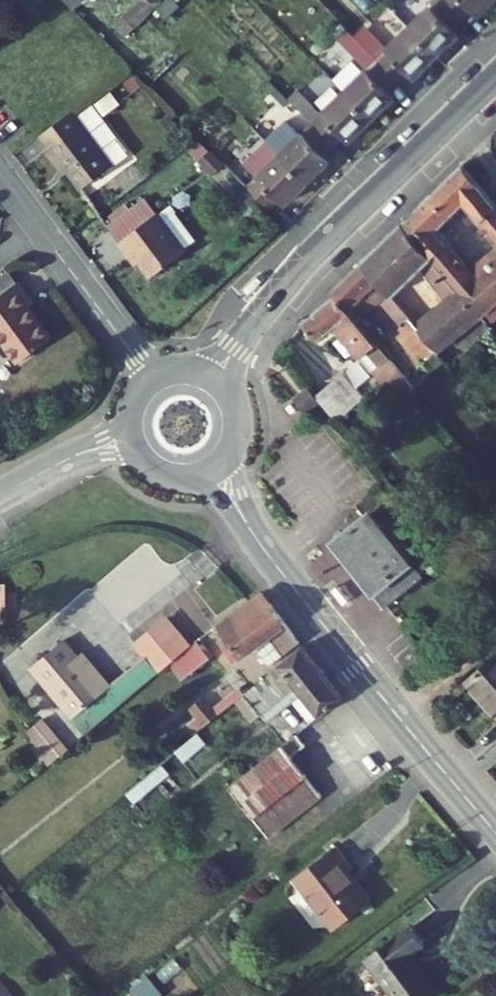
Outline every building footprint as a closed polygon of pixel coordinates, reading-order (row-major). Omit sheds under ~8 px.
[(140,1),(147,10),(155,2),(154,0),(139,0),(140,1)] [(439,50),(462,28),(456,23),(466,14),(452,0),(435,0),(412,23),(439,50)] [(466,14),(474,6),(480,11),(491,0),(452,0),(466,14)] [(125,15),(133,24),(142,15),(147,10),(140,1),(125,15)] [(412,23),(378,57),(399,77),(408,69),(414,75),(439,50),(412,23)] [(354,53),(334,73),(346,86),(374,114),(397,92),(391,85),(399,77),(378,57),(368,66),(354,53)] [(346,86),(312,120),(333,141),(347,128),(353,135),(374,114),(346,86)] [(88,104),(72,116),(85,132),(101,119),(88,104)] [(72,116),(70,113),(56,125),(101,176),(113,167),(125,157),(126,152),(101,119),(85,132),(72,116)] [(279,152),(307,180),(334,154),(327,148),(333,141),(312,120),(279,152)] [(81,192),(101,176),(56,125),(39,139),(47,149),(42,153),(59,174),(64,170),(81,192)] [(249,183),(271,204),(284,191),(290,198),(307,180),(279,152),(249,183)] [(441,210),(474,177),(457,156),(422,191),(441,210)] [(422,191),(413,201),(429,221),(441,210),(422,191)] [(141,201),(105,230),(117,245),(144,224),(154,216),(141,201)] [(429,221),(413,201),(399,215),(473,308),(495,290),(495,232),(462,261),(429,221)] [(154,216),(144,224),(176,261),(186,253),(156,215),(154,216)] [(473,308),(399,215),(357,256),(377,281),(384,291),(414,265),(441,300),(411,324),(430,348),(476,312),(473,308)] [(153,280),(176,261),(144,224),(117,245),(128,259),(132,255),(153,280)] [(357,256),(326,285),(329,289),(354,321),(372,306),(414,360),(430,348),(411,324),(384,291),(377,281),(357,256)] [(19,286),(6,270),(0,274),(0,301),(19,286)] [(21,367),(53,343),(29,311),(35,306),(20,286),(19,286),(0,301),(0,339),(21,367)] [(294,317),(310,336),(325,324),(351,356),(360,349),(383,378),(393,370),(354,321),(329,289),(294,317)] [(333,373),(305,394),(321,414),(348,394),(333,373)] [(283,386),(291,398),(302,389),(294,379),(283,386)] [(376,593),(413,565),(363,500),(384,484),(373,469),(347,487),(359,502),(326,528),(376,593)] [(270,603),(263,595),(220,626),(227,635),(270,603)] [(227,635),(220,640),(236,660),(256,646),(270,665),(301,643),(270,603),(227,635)] [(132,636),(154,666),(165,658),(186,642),(164,612),(132,636)] [(68,634),(33,661),(75,715),(114,686),(91,656),(87,660),(68,634)] [(165,658),(180,677),(208,656),(194,637),(186,642),(165,658)] [(296,699),(312,721),(344,697),(304,646),(236,695),(254,717),(262,711),(268,719),(296,699)] [(488,653),(452,686),(495,733),(495,662),(488,653)] [(43,716),(26,731),(52,761),(69,746),(43,716)] [(297,731),(227,781),(263,831),(317,792),(289,754),(306,742),(297,731)] [(186,759),(204,742),(196,734),(178,750),(186,759)] [(161,764),(127,792),(135,801),(169,773),(161,764)] [(336,852),(292,881),(328,936),(365,912),(346,883),(353,878),(336,852)] [(392,995),(422,995),(434,988),(410,951),(421,944),(409,926),(366,955),(392,995)] [(0,983),(0,995),(10,995),(0,983)]
